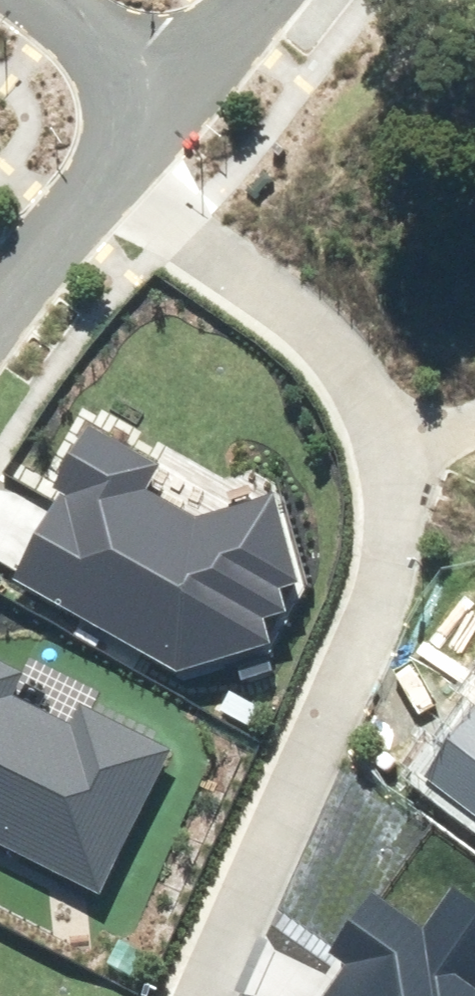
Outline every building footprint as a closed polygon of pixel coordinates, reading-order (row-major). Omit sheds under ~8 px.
[(63,492),(14,577),(178,671),(268,642),(261,618),(282,612),(279,588),(299,582),(276,491),(194,516),(142,485),(156,462),(85,421),(49,484),(63,492)] [(98,895),(168,753),(79,710),(68,730),(9,701),(24,671),(0,660),(0,848),(98,895)] [(426,774),(474,812),(474,710),(426,774)] [(324,995),(474,995),(474,987),(474,986),(474,905),(448,887),(422,926),(370,891),(331,950),(347,961),(324,995)]
